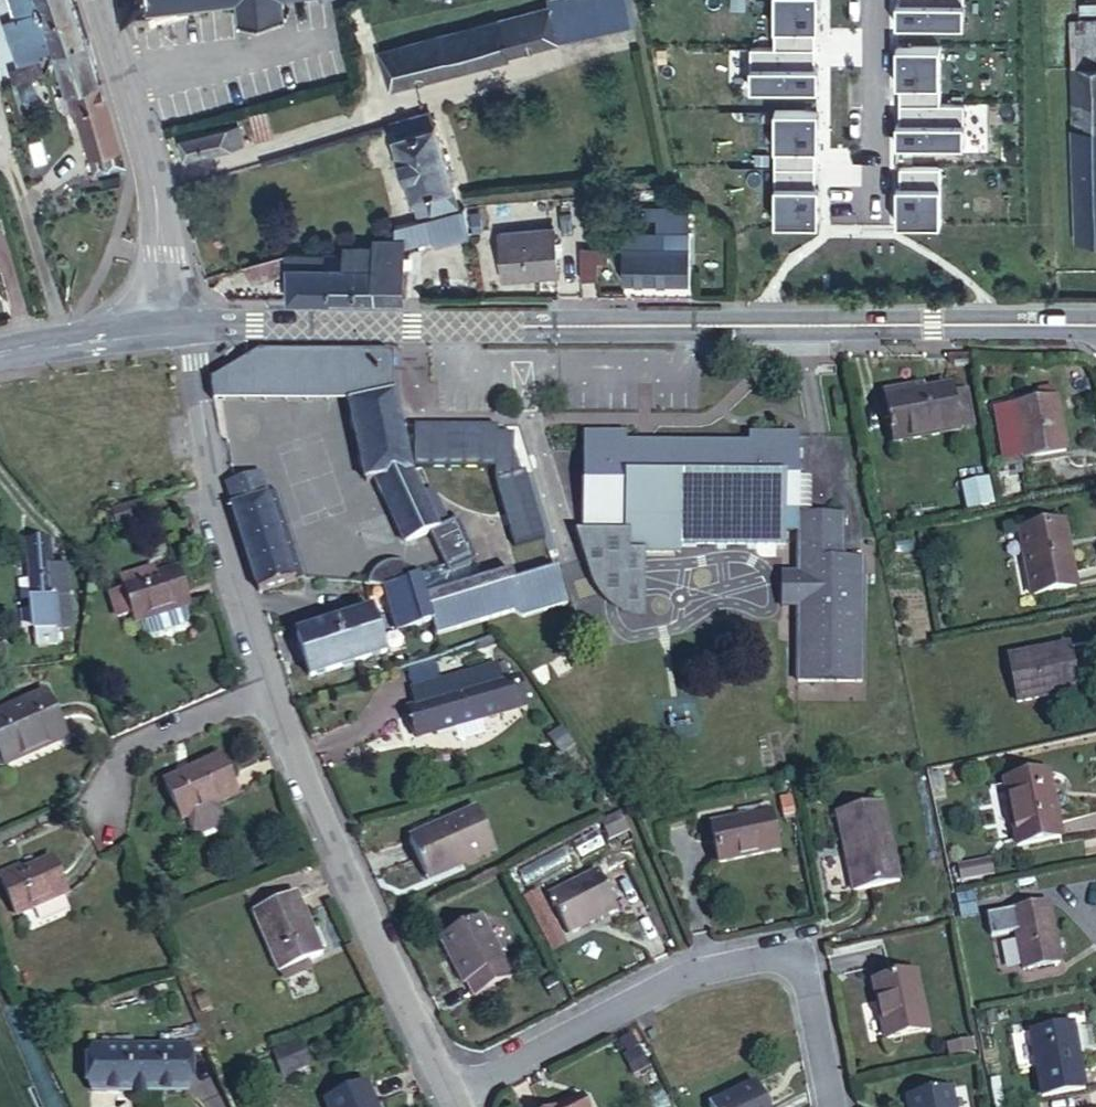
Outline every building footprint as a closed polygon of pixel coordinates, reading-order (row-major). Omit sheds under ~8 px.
[(75,0),(12,0),(19,19),(6,23),(21,69),(13,72),(16,83),(45,74),(40,56),(58,50),(87,40),(75,0)] [(128,9),(212,0),(127,0),(128,9)] [(241,20),(287,15),(285,0),(239,0),(241,20)] [(516,16),(526,49),(608,29),(633,24),(629,5),(678,0),(572,0),(516,16)] [(819,89),(819,66),(816,66),(816,28),(819,28),(819,0),(775,0),(775,46),(751,46),(751,89),(819,89)] [(901,2),(897,2),(897,25),(965,24),(965,0),(901,0),(901,2)] [(391,89),(510,58),(509,54),(526,49),(516,16),(380,53),(391,89)] [(1071,22),(1072,48),(1095,47),(1095,21),(1071,22)] [(127,167),(87,40),(58,50),(78,122),(82,120),(98,174),(127,167)] [(941,46),(897,46),(897,85),(901,85),(901,123),(897,123),(897,145),(966,144),(966,103),(942,103),(941,46)] [(1072,48),(1072,67),(1095,67),(1095,47),(1072,48)] [(1072,67),(1074,131),(1095,130),(1095,67),(1072,67)] [(775,110),(775,225),(820,225),(820,187),(816,187),(816,149),(820,149),(819,110),(775,110)] [(274,135),(268,112),(251,116),(256,140),(274,135)] [(419,221),(458,210),(451,187),(454,187),(436,125),(434,125),(431,114),(398,123),(401,134),(395,136),(419,221)] [(202,129),(179,134),(185,159),(243,145),(238,126),(203,134),(202,129)] [(1074,131),(1078,243),(1095,242),(1095,130),(1074,131)] [(901,186),(897,186),(898,225),(942,225),(942,167),(901,167),(901,186)] [(689,206),(648,207),(648,218),(654,218),(654,233),(667,233),(690,233),(689,206)] [(346,254),(333,254),(333,299),(405,299),(405,240),(432,233),(436,246),(454,241),(452,229),(464,226),(460,210),(458,210),(419,221),(394,228),(394,233),(387,233),(387,239),(375,239),(376,246),(346,246),(346,254)] [(464,226),(452,229),(454,241),(467,238),(464,226)] [(560,275),(558,256),(557,242),(555,229),(499,234),(503,280),(560,275)] [(654,233),(617,232),(617,248),(624,248),(667,248),(667,233),(654,233)] [(690,233),(667,233),(667,248),(624,248),(623,282),(691,282),(690,233)] [(598,263),(597,248),(581,249),(581,280),(598,280),(598,263)] [(609,262),(609,248),(597,248),(598,263),(609,262)] [(286,254),(248,266),(253,282),(289,273),(289,299),(333,299),(333,254),(286,254)] [(395,394),(393,383),(393,354),(257,353),(210,381),(213,403),(348,404),(395,394)] [(951,396),(949,388),(886,398),(894,444),(958,432),(956,424),(951,396)] [(440,527),(414,474),(413,474),(395,394),(348,404),(364,484),(375,482),(404,546),(429,534),(444,567),(448,576),(473,564),(477,562),(458,520),(440,527)] [(951,396),(956,424),(970,421),(965,394),(951,396)] [(1065,452),(1056,399),(1013,407),(1022,460),(1065,452)] [(508,471),(508,427),(416,427),(416,470),(508,471)] [(797,513),(798,477),(799,435),(749,435),(748,446),(658,446),(659,453),(626,452),(626,436),(583,436),(583,532),(625,533),(625,552),(646,552),(682,552),(682,545),(786,546),(786,532),(799,532),(799,573),(798,606),(798,680),(862,681),(863,558),(852,558),(852,572),(843,572),(843,514),(811,514),(797,513)] [(553,553),(528,470),(490,481),(514,564),(553,553)] [(303,578),(275,494),(266,497),(259,476),(228,486),(234,507),(231,508),(258,593),(303,578)] [(812,477),(798,477),(797,513),(811,514),(812,477)] [(961,487),(966,513),(994,508),(989,481),(961,487)] [(117,529),(149,520),(144,504),(113,512),(117,529)] [(1075,589),(1062,524),(1020,532),(1031,597),(1075,589)] [(645,619),(646,552),(625,552),(625,533),(575,533),(591,582),(593,586),(595,590),(600,598),(603,600),(606,604),(610,607),(613,609),(616,611),(620,613),(624,615),(626,616),(630,617),(633,618),(641,619),(645,619)] [(53,600),(51,566),(49,541),(26,543),(35,632),(71,628),(68,599),(53,600)] [(436,636),(513,613),(523,618),(567,604),(557,569),(514,582),(511,572),(481,581),(426,598),(420,577),(419,575),(418,574),(413,569),(409,567),(407,566),(405,565),(402,564),(398,564),(396,563),(393,563),(385,565),(380,568),(377,569),(373,574),(371,576),(370,578),(369,580),(368,583),(367,586),(383,590),(396,633),(432,624),(436,636)] [(426,598),(481,581),(473,564),(448,576),(444,567),(420,577),(426,598)] [(53,600),(68,599),(65,565),(51,566),(53,600)] [(189,607),(178,570),(154,578),(124,587),(125,592),(111,597),(118,619),(133,615),(136,624),(189,607)] [(124,587),(154,578),(152,571),(122,580),(124,587)] [(782,606),(798,606),(799,573),(782,573),(782,606)] [(385,654),(372,613),(298,637),(310,678),(385,654)] [(478,653),(500,646),(497,638),(475,646),(478,653)] [(1076,691),(1068,646),(1009,658),(1017,703),(1076,691)] [(480,672),(485,689),(507,683),(502,665),(480,672)] [(521,708),(513,681),(507,683),(485,689),(480,672),(410,692),(415,710),(423,736),(521,708)] [(46,694),(0,714),(0,753),(5,765),(66,740),(46,694)] [(419,738),(423,736),(415,710),(411,711),(419,738)] [(223,820),(217,805),(237,796),(221,758),(164,782),(181,821),(186,819),(193,834),(200,836),(221,826),(223,820)] [(1060,839),(1047,774),(1004,782),(1017,848),(1060,839)] [(900,883),(883,805),(836,815),(853,893),(900,883)] [(495,851),(477,811),(410,840),(425,875),(449,864),(452,870),(495,851)] [(779,850),(770,812),(711,826),(719,864),(779,850)] [(53,861),(22,873),(20,868),(0,877),(0,879),(16,917),(67,896),(53,861)] [(960,884),(994,876),(990,861),(957,869),(960,884)] [(425,875),(427,881),(452,870),(449,864),(425,875)] [(567,934),(615,909),(598,873),(550,897),(567,934)] [(321,955),(296,896),(254,914),(279,974),(281,973),(307,962),(321,955)] [(1059,963),(1047,903),(1011,911),(1023,971),(1059,963)] [(514,978),(505,962),(503,963),(481,917),(440,939),(463,986),(467,984),(475,999),(514,978)] [(307,962),(281,973),(285,982),(310,971),(307,962)] [(926,1032),(914,975),(873,984),(885,1041),(926,1032)] [(1084,1089),(1072,1026),(1030,1034),(1041,1098),(1084,1089)] [(301,1044),(275,1055),(284,1076),(309,1064),(301,1044)] [(187,1091),(186,1050),(94,1051),(93,1092),(136,1092),(136,1099),(143,1099),(143,1092),(187,1091)] [(755,1083),(709,1106),(710,1106),(767,1106),(755,1083)] [(366,1086),(325,1103),(327,1106),(376,1106),(366,1086)] [(951,1089),(906,1098),(908,1106),(955,1106),(951,1089)] [(580,1098),(563,1106),(585,1106),(580,1098)]
